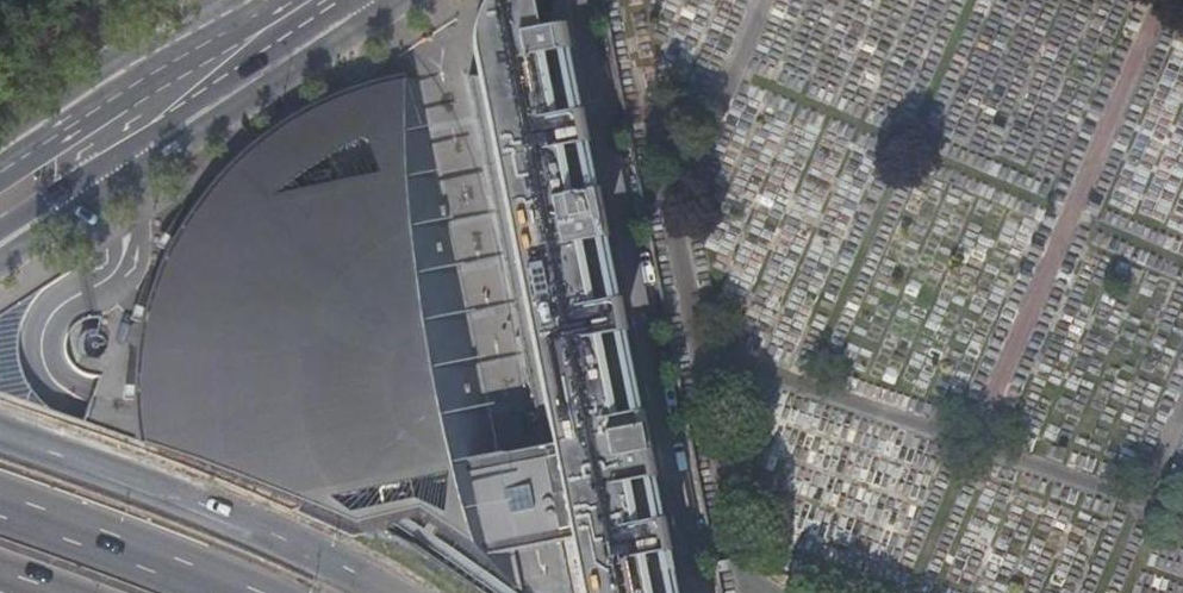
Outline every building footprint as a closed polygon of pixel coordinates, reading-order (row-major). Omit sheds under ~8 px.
[(516,551),(540,545),(562,541),(573,592),(672,592),(669,580),(573,95),(561,91),(548,88),(540,55),(562,50),(558,27),(536,31),(530,0),(479,0),(466,9),(479,77),(469,76),(543,446),(521,451),(497,456),(516,551)] [(612,55),(607,28),(597,30),(602,57),(612,55)] [(418,77),(395,84),(370,92),(349,100),(319,112),(288,127),(255,147),(215,187),(197,205),(176,240),(166,261),(154,289),(144,318),(140,343),(137,364),(135,385),(136,418),(140,445),(366,539),(395,534),(485,592),(525,592),(516,551),(497,456),(482,387),(418,77)] [(648,236),(646,225),(639,226),(641,237),(648,236)]
